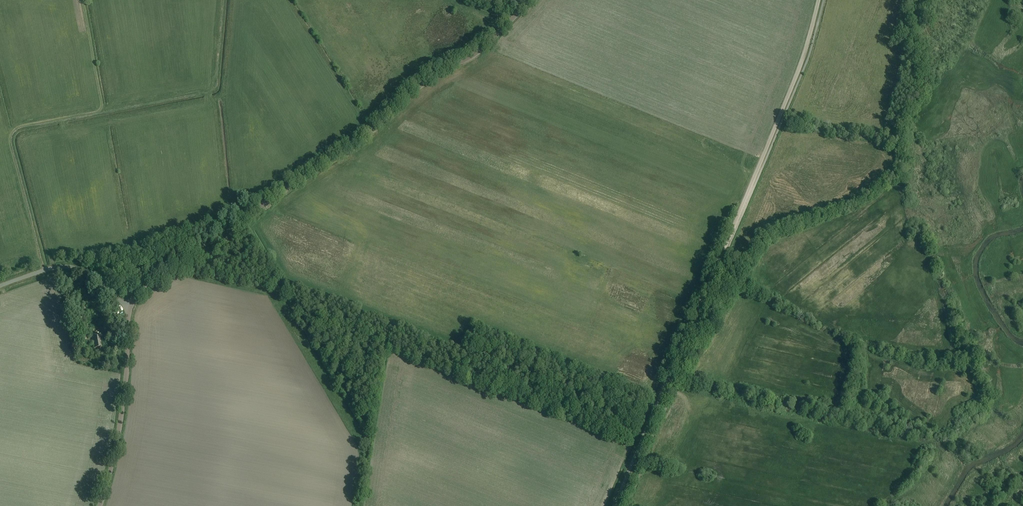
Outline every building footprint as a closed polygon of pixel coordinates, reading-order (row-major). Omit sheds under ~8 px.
[(100,339),(101,339),(100,334),(90,336),(91,344),(93,344),(93,349),(101,348),(100,339)]
